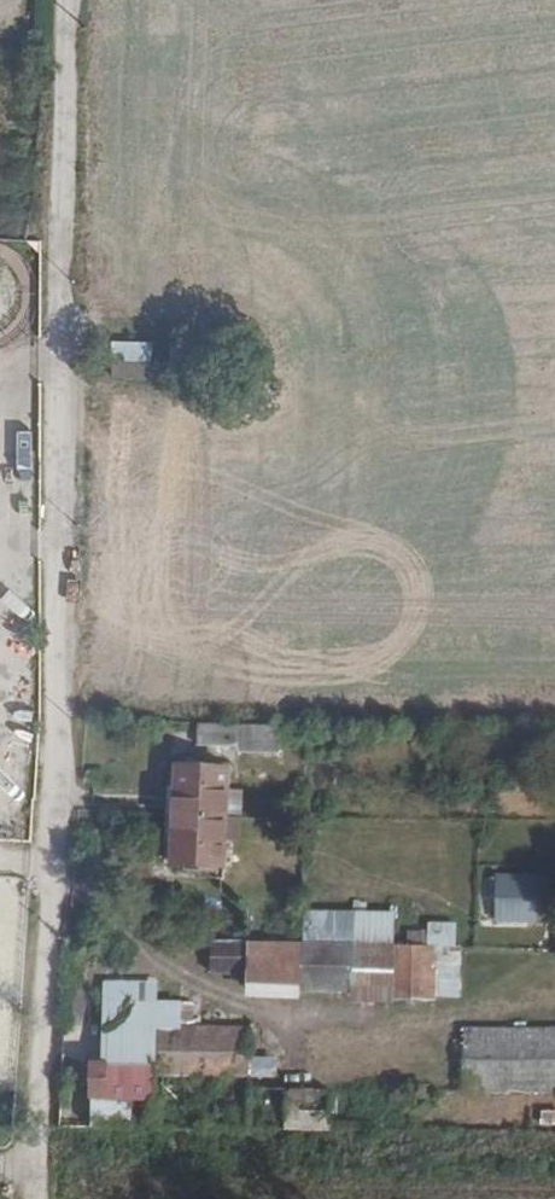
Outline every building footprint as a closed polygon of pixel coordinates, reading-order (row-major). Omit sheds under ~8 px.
[(149,342),(111,340),(110,360),(148,362),(149,342)] [(239,749),(281,750),(282,724),(213,723),(198,722),(198,739),(238,741),(239,749)] [(232,817),(234,771),(165,769),(163,815),(219,816),(232,817)] [(219,816),(163,815),(161,866),(230,868),(232,817),(219,816)] [(491,924),(542,926),(544,877),(493,875),(491,924)] [(6,1083),(16,883),(0,882),(0,1083),(6,1083)] [(207,939),(206,969),(239,970),(239,940),(207,939)] [(403,944),(255,942),(254,986),(403,989),(403,944)] [(454,945),(415,944),(413,1009),(452,1010),(454,945)] [(159,1058),(161,998),(118,995),(115,1056),(159,1058)] [(184,998),(161,998),(159,1058),(157,1136),(210,1137),(289,1138),(289,1105),(246,1103),(248,1020),(184,1018),(184,998)] [(472,1035),(470,1096),(554,1098),(554,1037),(472,1035)] [(159,1058),(115,1056),(108,1056),(106,1095),(122,1095),(148,1096),(147,1136),(157,1136),(159,1058)] [(66,1093),(64,1135),(92,1135),(92,1095),(66,1093)] [(122,1095),(106,1095),(92,1095),(92,1135),(121,1136),(122,1095)]
